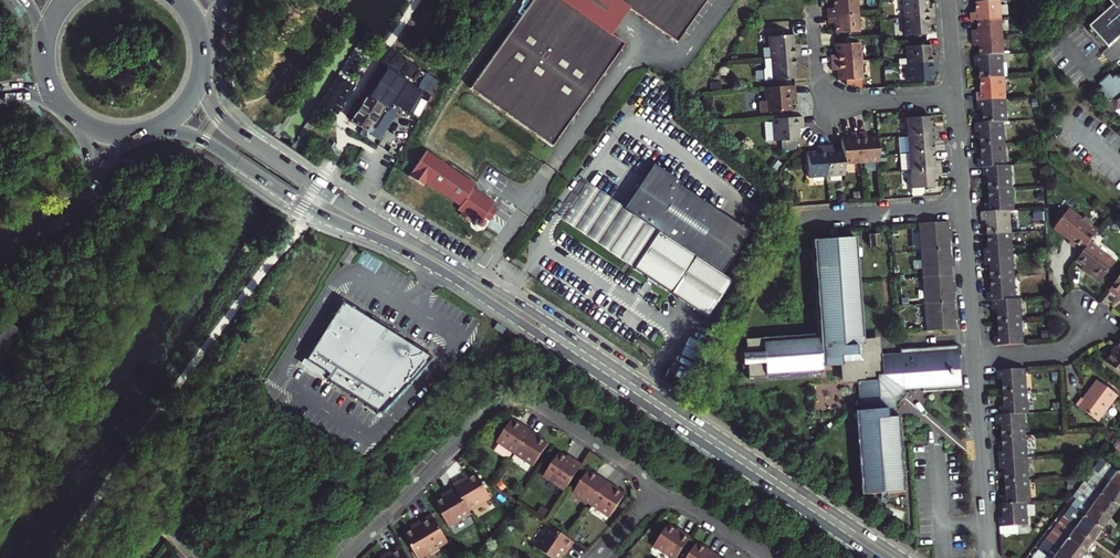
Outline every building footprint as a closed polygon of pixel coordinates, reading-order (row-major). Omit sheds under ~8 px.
[(627,47),(612,36),(563,0),(536,0),(470,89),(552,149),(627,47)] [(612,36),(630,11),(615,0),(563,0),(612,36)] [(630,11),(645,22),(679,47),(713,0),(615,0),(630,11)] [(825,17),(857,14),(855,0),(830,0),(831,8),(824,9),(825,17)] [(928,15),(927,7),(921,8),(920,0),(895,0),(896,17),(928,15)] [(1001,19),(1000,0),(982,0),(975,1),(976,13),(969,14),(970,21),(975,21),(1001,19)] [(1089,26),(1108,47),(1119,37),(1119,0),(1108,0),(1113,5),(1089,26)] [(1086,11),(1074,22),(1080,29),(1093,18),(1086,11)] [(832,23),(833,33),(858,31),(857,14),(825,17),(825,24),(832,23)] [(928,15),(896,17),(898,34),(923,32),(922,22),(928,21),(928,15)] [(970,39),(1002,36),(1001,19),(975,21),(976,32),(970,32),(970,39)] [(760,47),(761,58),(799,55),(798,48),(792,49),(791,44),(791,34),(765,36),(766,47),(760,47)] [(977,46),(977,56),(1001,54),(1003,54),(1002,36),(970,39),(971,47),(977,46)] [(829,56),(830,63),(861,60),(859,43),(834,45),(835,55),(829,56)] [(930,56),(924,56),(923,46),(899,47),(900,65),(931,62),(930,56)] [(350,122),(366,132),(381,108),(383,121),(418,65),(381,54),(367,98),(366,98),(350,122)] [(995,314),(996,336),(992,337),(993,346),(1023,344),(1022,334),(1017,335),(1016,313),(1021,313),(1020,300),(1015,300),(1014,289),(1011,289),(1009,267),(1013,267),(1011,244),(1007,244),(1006,222),(1009,222),(1008,210),(1012,210),(1012,199),(1008,199),(1006,177),(1010,177),(1009,164),(1005,165),(1004,153),(1000,153),(999,133),(1002,132),(1001,120),(1002,120),(1002,109),(1005,108),(1003,87),(1000,87),(999,76),(1006,75),(1005,65),(1002,65),(1001,54),(977,56),(973,57),(973,67),(977,67),(979,88),(975,89),(976,100),(977,111),(980,111),(981,122),(973,122),(974,134),(977,134),(979,155),(975,155),(976,167),(981,167),(982,179),(986,178),(987,200),(983,201),(984,212),(980,212),(981,223),(985,223),(986,234),(986,235),(987,245),(982,246),(984,269),(988,269),(989,278),(990,291),(985,291),(986,303),(990,302),(991,315),(995,314)] [(799,55),(761,58),(762,66),(761,69),(762,80),(794,77),(794,68),(793,63),(799,62),(799,55)] [(863,78),(861,60),(830,63),(830,71),(837,70),(838,80),(863,78)] [(931,62),(900,65),(901,82),(925,81),(925,70),(931,70),(931,62)] [(1119,77),(1117,76),(1113,79),(1110,75),(1101,84),(1104,87),(1100,90),(1109,101),(1104,105),(1112,114),(1119,107),(1119,76),(1119,77)] [(763,87),(764,101),(758,101),(759,113),(788,110),(787,100),(791,100),(794,100),(793,84),(763,87)] [(801,116),(769,119),(771,141),(779,140),(794,139),(797,139),(796,128),(795,124),(802,123),(801,116)] [(902,118),(904,135),(935,132),(934,125),(928,126),(927,117),(902,118)] [(904,135),(905,153),(930,151),(929,140),(935,140),(935,132),(904,135)] [(838,152),(839,166),(858,165),(855,133),(847,134),(848,140),(837,141),(838,152)] [(855,133),(858,165),(878,163),(875,138),(865,139),(864,133),(855,133)] [(904,135),(894,135),(896,153),(905,153),(904,135)] [(794,139),(779,140),(780,150),(795,149),(794,139)] [(820,147),(823,178),(840,176),(839,166),(838,152),(829,153),(828,146),(820,147)] [(803,155),(805,180),(823,178),(820,147),(813,147),(814,154),(803,155)] [(495,208),(498,204),(477,189),(479,185),(431,151),(413,176),(428,186),(431,183),(464,207),(462,211),(478,222),(478,223),(478,227),(482,229),(486,228),(488,225),(487,221),(486,220),(488,218),(495,208)] [(930,151),(905,153),(896,153),(897,171),(907,170),(938,168),(937,161),(931,162),(930,151)] [(657,235),(720,279),(749,238),(681,190),(683,188),(652,166),(623,211),(657,235)] [(907,170),(908,188),(909,196),(918,195),(921,192),(920,187),(933,186),(932,176),(938,175),(938,168),(907,170)] [(562,225),(593,246),(632,272),(657,235),(623,211),(588,187),(562,225)] [(495,208),(488,218),(492,221),(499,212),(495,208)] [(1081,253),(1089,243),(1099,230),(1093,225),(1095,222),(1086,215),(1084,218),(1070,208),(1061,220),(1056,226),(1055,228),(1070,240),(1068,244),(1081,253)] [(928,302),(925,302),(927,320),(930,320),(931,329),(954,327),(953,318),(956,318),(955,310),(950,310),(950,307),(952,303),(952,298),(949,295),(949,291),(954,290),(953,282),(950,283),(948,265),(951,264),(951,256),(946,257),(946,253),(947,250),(947,247),(947,244),(945,242),(944,238),(949,237),(949,228),(945,229),(944,219),(918,222),(920,240),(923,240),(924,249),(920,249),(922,267),(925,267),(926,275),(923,276),(924,293),(928,293),(928,302)] [(877,233),(866,234),(868,247),(878,246),(877,233)] [(720,279),(657,235),(632,272),(650,285),(707,324),(732,287),(720,279)] [(922,394),(962,391),(961,377),(958,348),(945,349),(901,353),(901,357),(878,359),(877,346),(853,348),(853,343),(862,342),(852,237),(810,241),(818,335),(744,342),(748,381),(821,375),(820,368),(839,366),(840,379),(845,384),(859,382),(861,411),(857,411),(864,484),(865,495),(907,492),(901,421),(901,418),(897,418),(896,400),(897,400),(898,401),(904,394),(902,392),(903,391),(921,389),(922,389),(922,394)] [(1115,262),(1089,243),(1081,253),(1076,260),(1082,265),(1090,271),(1088,274),(1099,282),(1115,262)] [(1082,265),(1080,268),(1088,274),(1090,271),(1082,265)] [(1109,290),(1118,297),(1119,295),(1119,276),(1109,290)] [(350,309),(340,302),(297,367),(380,421),(435,361),(417,350),(384,330),(350,309)] [(0,331),(0,362),(20,331),(6,322),(0,331)] [(1106,362),(1119,373),(1119,342),(1116,348),(1117,349),(1106,362)] [(1024,402),(1022,379),(1026,379),(1026,367),(996,369),(997,382),(1001,381),(1003,403),(998,403),(999,414),(995,415),(996,426),(1000,426),(1001,447),(997,448),(999,470),(1003,469),(1005,492),(1001,492),(1002,514),(998,514),(999,524),(1015,523),(1027,522),(1026,512),(1023,512),(1022,501),(1030,500),(1030,490),(1025,490),(1023,468),(1028,467),(1026,446),(1022,446),(1020,424),(1025,424),(1024,412),(1029,412),(1028,401),(1024,402)] [(1082,398),(1076,406),(1097,422),(1117,396),(1097,381),(1083,399),(1082,398)] [(522,424),(513,417),(498,438),(516,451),(532,428),(524,422),(522,424)] [(532,428),(516,451),(535,463),(549,443),(538,435),(539,433),(532,428)] [(571,459),(567,457),(560,452),(545,474),(565,489),(583,463),(573,456),(571,459)] [(1096,473),(1119,490),(1119,472),(1101,459),(1093,470),(1096,473)] [(575,489),(593,502),(608,480),(599,474),(598,475),(589,469),(575,489)] [(452,481),(454,484),(468,508),(491,496),(478,472),(471,476),(466,479),(464,475),(452,481)] [(1088,484),(1119,506),(1119,505),(1119,490),(1096,473),(1088,484)] [(608,480),(593,502),(610,514),(624,494),(614,486),(615,485),(608,480)] [(1084,481),(1076,492),(1111,517),(1119,506),(1088,484),(1084,481)] [(435,499),(448,523),(470,511),(468,508),(454,484),(445,489),(447,492),(442,495),(435,499)] [(1076,499),(1071,506),(1102,529),(1111,517),(1076,492),(1073,497),(1076,499)] [(1071,506),(1063,517),(1094,539),(1102,529),(1071,506)] [(417,557),(448,540),(431,511),(414,521),(416,524),(412,527),(403,532),(417,557)] [(1063,517),(1055,528),(1086,551),(1092,542),(1094,539),(1063,517)] [(656,543),(676,557),(692,534),(685,529),(682,533),(678,530),(669,523),(656,543)] [(999,524),(999,532),(1015,531),(1015,523),(999,524)] [(569,537),(552,525),(537,547),(553,557),(559,557),(563,553),(566,548),(569,550),(575,541),(569,537)] [(1055,528),(1046,539),(1072,557),(1080,557),(1086,551),(1055,528)] [(1038,550),(1049,557),(1072,557),(1046,539),(1038,550)] [(718,552),(711,547),(709,549),(705,547),(699,542),(688,557),(714,557),(718,552)] [(400,544),(384,553),(386,556),(382,557),(408,557),(400,544)]
